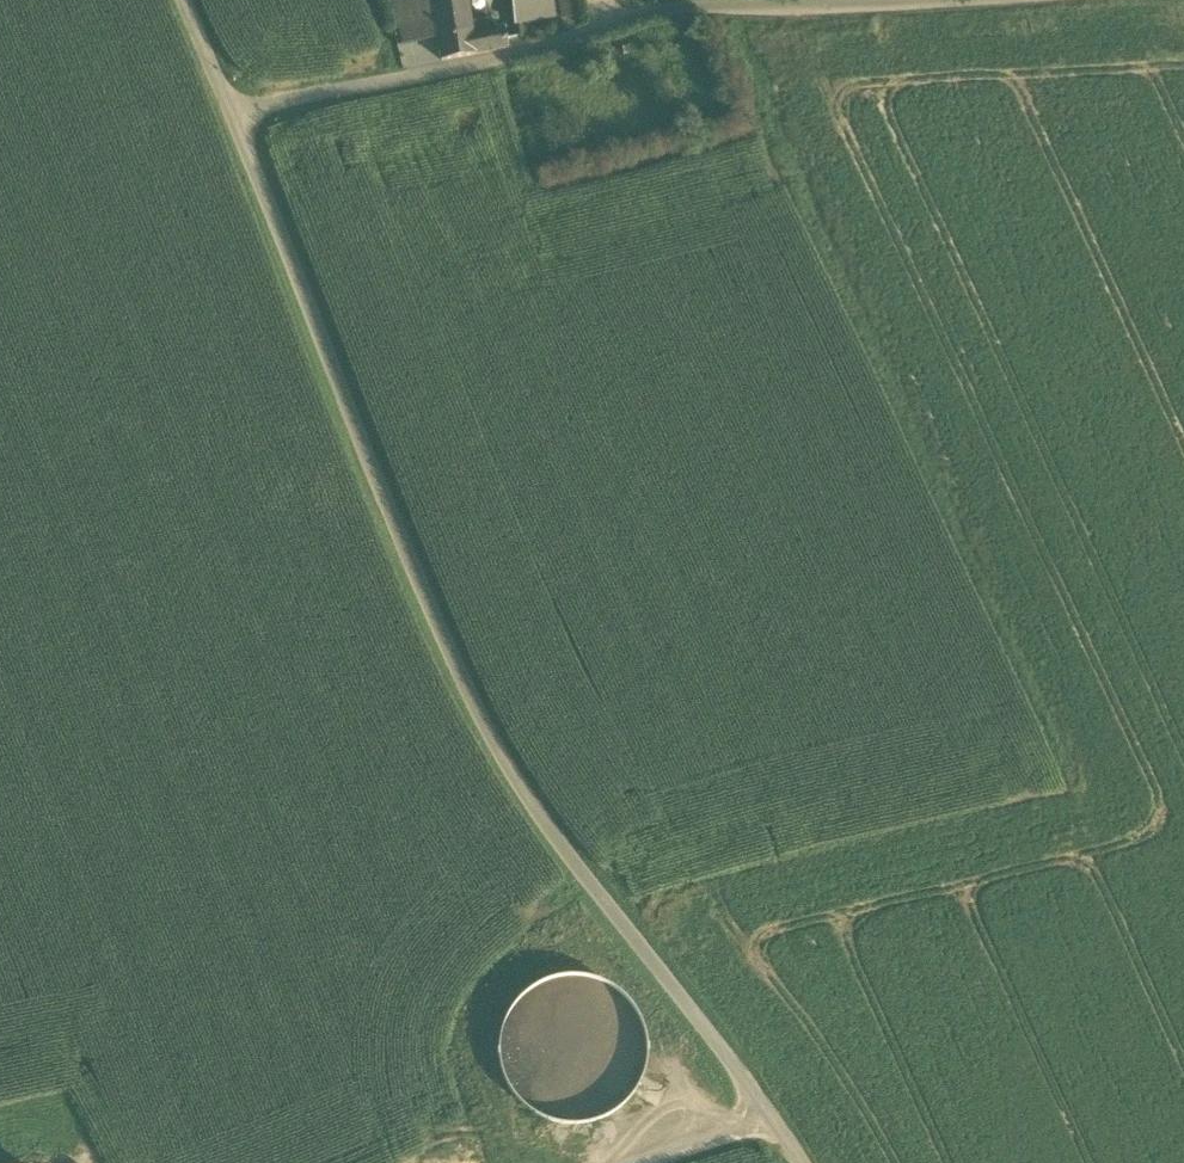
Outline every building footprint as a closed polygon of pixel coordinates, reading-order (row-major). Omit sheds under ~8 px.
[(400,29),(435,23),(431,0),(393,0),(400,29)] [(441,62),(476,55),(508,49),(504,28),(496,29),(491,21),(470,25),(466,0),(431,0),(435,23),(438,39),(441,62)] [(514,25),(555,17),(552,0),(510,0),(514,25)] [(575,0),(559,0),(563,19),(578,16),(575,0)] [(402,46),(438,39),(435,23),(400,29),(402,46)] [(590,978),(561,977),(534,986),(512,1006),(500,1032),(499,1061),(508,1088),(528,1110),(554,1122),(583,1123),(610,1114),(632,1094),(644,1068),(646,1039),(636,1012),(617,990),(590,978)]
